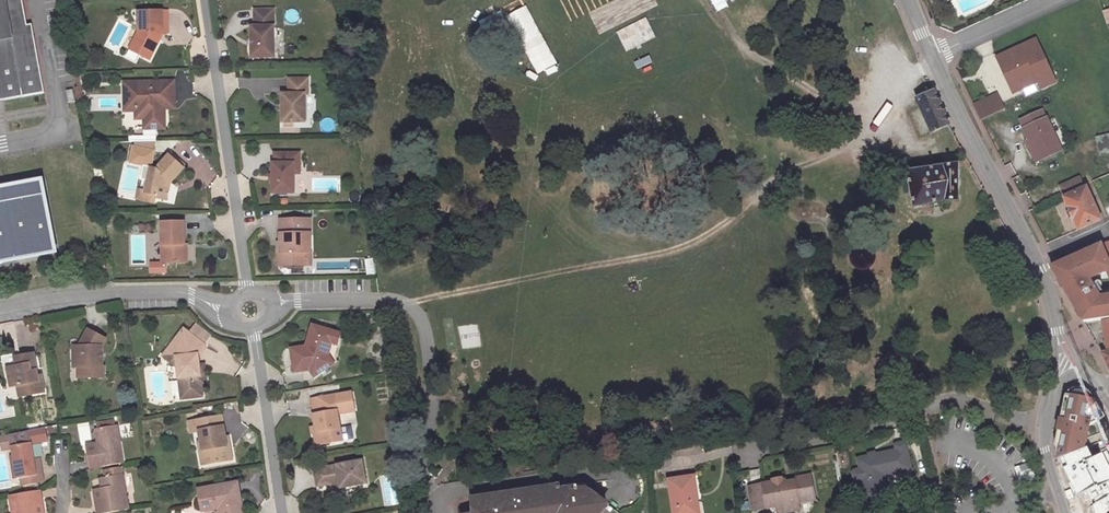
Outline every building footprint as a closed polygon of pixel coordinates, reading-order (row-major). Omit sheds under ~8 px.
[(0,93),(0,91),(5,90),(6,97),(48,89),(35,20),(28,21),(24,0),(0,0),(0,93)] [(256,58),(279,58),(279,8),(259,9),(259,26),(256,26),(256,58)] [(145,31),(139,43),(148,47),(146,52),(157,57),(164,40),(164,33),(173,33),(173,22),(171,22),(171,10),(144,10),(145,31)] [(137,47),(146,52),(148,47),(139,43),(137,47)] [(1044,45),(1005,63),(1021,98),(1060,80),(1044,45)] [(286,94),(287,123),(309,123),(309,96),(313,96),(312,80),(293,80),(293,94),(286,94)] [(141,105),(149,105),(161,105),(161,112),(169,112),(169,109),(169,103),(180,102),(179,81),(130,81),(130,98),(141,98),(141,105)] [(75,87),(69,88),(71,99),(77,98),(75,87)] [(930,131),(947,122),(940,107),(933,90),(916,97),(930,131)] [(1012,113),(1004,97),(981,109),(988,125),(1012,113)] [(169,116),(169,112),(161,112),(161,105),(149,105),(149,116),(169,116)] [(1055,160),(1069,155),(1051,114),(1029,124),(1033,131),(1031,132),(1038,148),(1037,148),(1037,149),(1044,165),(1055,160)] [(138,135),(154,135),(154,129),(140,129),(140,121),(138,121),(138,135)] [(1097,153),(1108,152),(1108,133),(1095,135),(1097,153)] [(188,167),(175,153),(159,168),(153,167),(147,191),(157,194),(158,197),(168,199),(173,181),(188,167)] [(297,166),(304,166),(303,154),(278,154),(278,172),(276,172),(277,193),(297,193),(297,174),(297,166)] [(907,169),(913,206),(937,201),(958,199),(959,163),(907,169)] [(59,249),(47,191),(43,192),(41,178),(0,186),(0,260),(59,249)] [(317,194),(336,190),(333,178),(315,181),(317,194)] [(1072,200),(1070,201),(1085,233),(1107,223),(1093,191),(1090,192),(1084,179),(1066,188),(1072,200)] [(1016,199),(1025,212),(1033,206),(1023,193),(1016,199)] [(284,220),(285,230),(287,230),(288,239),(285,238),(285,264),(309,264),(309,252),(314,252),(314,219),(284,220)] [(186,221),(162,221),(164,262),(190,262),(189,243),(187,243),(186,221)] [(1059,271),(1066,283),(1081,308),(1091,326),(1108,324),(1108,301),(1104,302),(1101,296),(1103,296),(1099,287),(1097,288),(1095,283),(1108,276),(1108,247),(1059,271)] [(315,324),(310,344),(313,345),(312,350),(300,352),(300,355),(296,356),(298,370),(313,367),(317,375),(330,366),(325,357),(330,353),(334,340),(337,331),(315,324)] [(199,372),(198,363),(196,352),(204,342),(183,326),(163,353),(178,364),(179,376),(184,376),(187,396),(203,394),(201,384),(207,383),(205,372),(199,372)] [(78,345),(76,345),(77,365),(77,376),(98,376),(98,364),(101,364),(101,358),(99,358),(99,352),(101,352),(101,344),(104,337),(86,328),(78,343),(78,345)] [(337,331),(334,340),(340,342),(342,332),(337,331)] [(295,346),(296,356),(300,355),(300,352),(312,350),(313,345),(310,344),(295,346)] [(21,363),(16,364),(7,366),(10,385),(17,384),(19,395),(44,391),(41,374),(37,374),(33,352),(19,354),(21,363)] [(330,366),(336,362),(330,353),(325,357),(330,366)] [(1059,445),(1063,461),(1086,451),(1091,428),(1108,425),(1106,418),(1102,412),(1097,404),(1093,397),(1090,393),(1088,391),(1086,389),(1085,388),(1082,387),(1080,386),(1079,387),(1076,388),(1073,390),(1072,391),(1070,394),(1068,397),(1067,400),(1059,445)] [(316,412),(318,425),(319,431),(321,443),(346,439),(341,413),(358,409),(355,390),(315,397),(317,412),(316,412)] [(202,430),(203,439),(205,439),(207,448),(211,447),(213,460),(235,457),(233,444),(230,444),(225,414),(191,419),(193,431),(202,430)] [(800,420),(791,421),(793,430),(801,429),(800,420)] [(97,427),(100,440),(101,448),(89,450),(91,466),(125,461),(120,423),(97,427)] [(0,435),(0,439),(2,449),(12,448),(16,477),(20,476),(24,476),(25,483),(38,480),(37,473),(43,472),(41,462),(34,463),(33,457),(30,441),(29,441),(27,429),(0,435)] [(200,462),(213,460),(211,447),(207,448),(205,439),(203,439),(197,440),(200,462)] [(101,448),(100,440),(88,442),(89,450),(101,448)] [(904,450),(865,458),(873,498),(892,495),(888,477),(916,472),(918,471),(912,444),(911,442),(904,444),(903,446),(904,450)] [(1100,457),(1096,447),(1086,451),(1063,461),(1066,476),(1069,475),(1075,498),(1090,498),(1091,512),(1108,512),(1108,454),(1100,457)] [(316,487),(331,484),(339,483),(339,489),(368,484),(364,459),(312,468),(316,487)] [(94,498),(96,512),(99,512),(129,508),(121,465),(107,467),(108,472),(104,473),(104,476),(99,476),(101,487),(102,496),(94,498)] [(703,494),(700,476),(675,479),(680,512),(700,512),(697,495),(703,494)] [(384,506),(398,505),(395,477),(381,479),(384,506)] [(220,504),(225,503),(227,512),(245,512),(240,480),(195,486),(198,507),(220,504)] [(781,485),(760,488),(764,511),(784,508),(785,512),(804,512),(809,512),(808,505),(821,502),(818,480),(805,481),(806,484),(781,488),(781,485)] [(339,483),(331,484),(333,498),(341,497),(339,489),(339,483)] [(613,504),(592,489),(591,490),(590,484),(478,499),(479,512),(606,512),(613,504)] [(35,512),(34,503),(42,502),(40,485),(8,492),(12,512),(36,512),(35,512)] [(92,488),(94,498),(102,496),(101,487),(92,488)] [(700,512),(706,512),(703,494),(697,495),(700,512)] [(457,512),(458,512),(466,512),(464,500),(456,502),(457,512)] [(34,503),(35,512),(44,510),(42,502),(34,503)]
